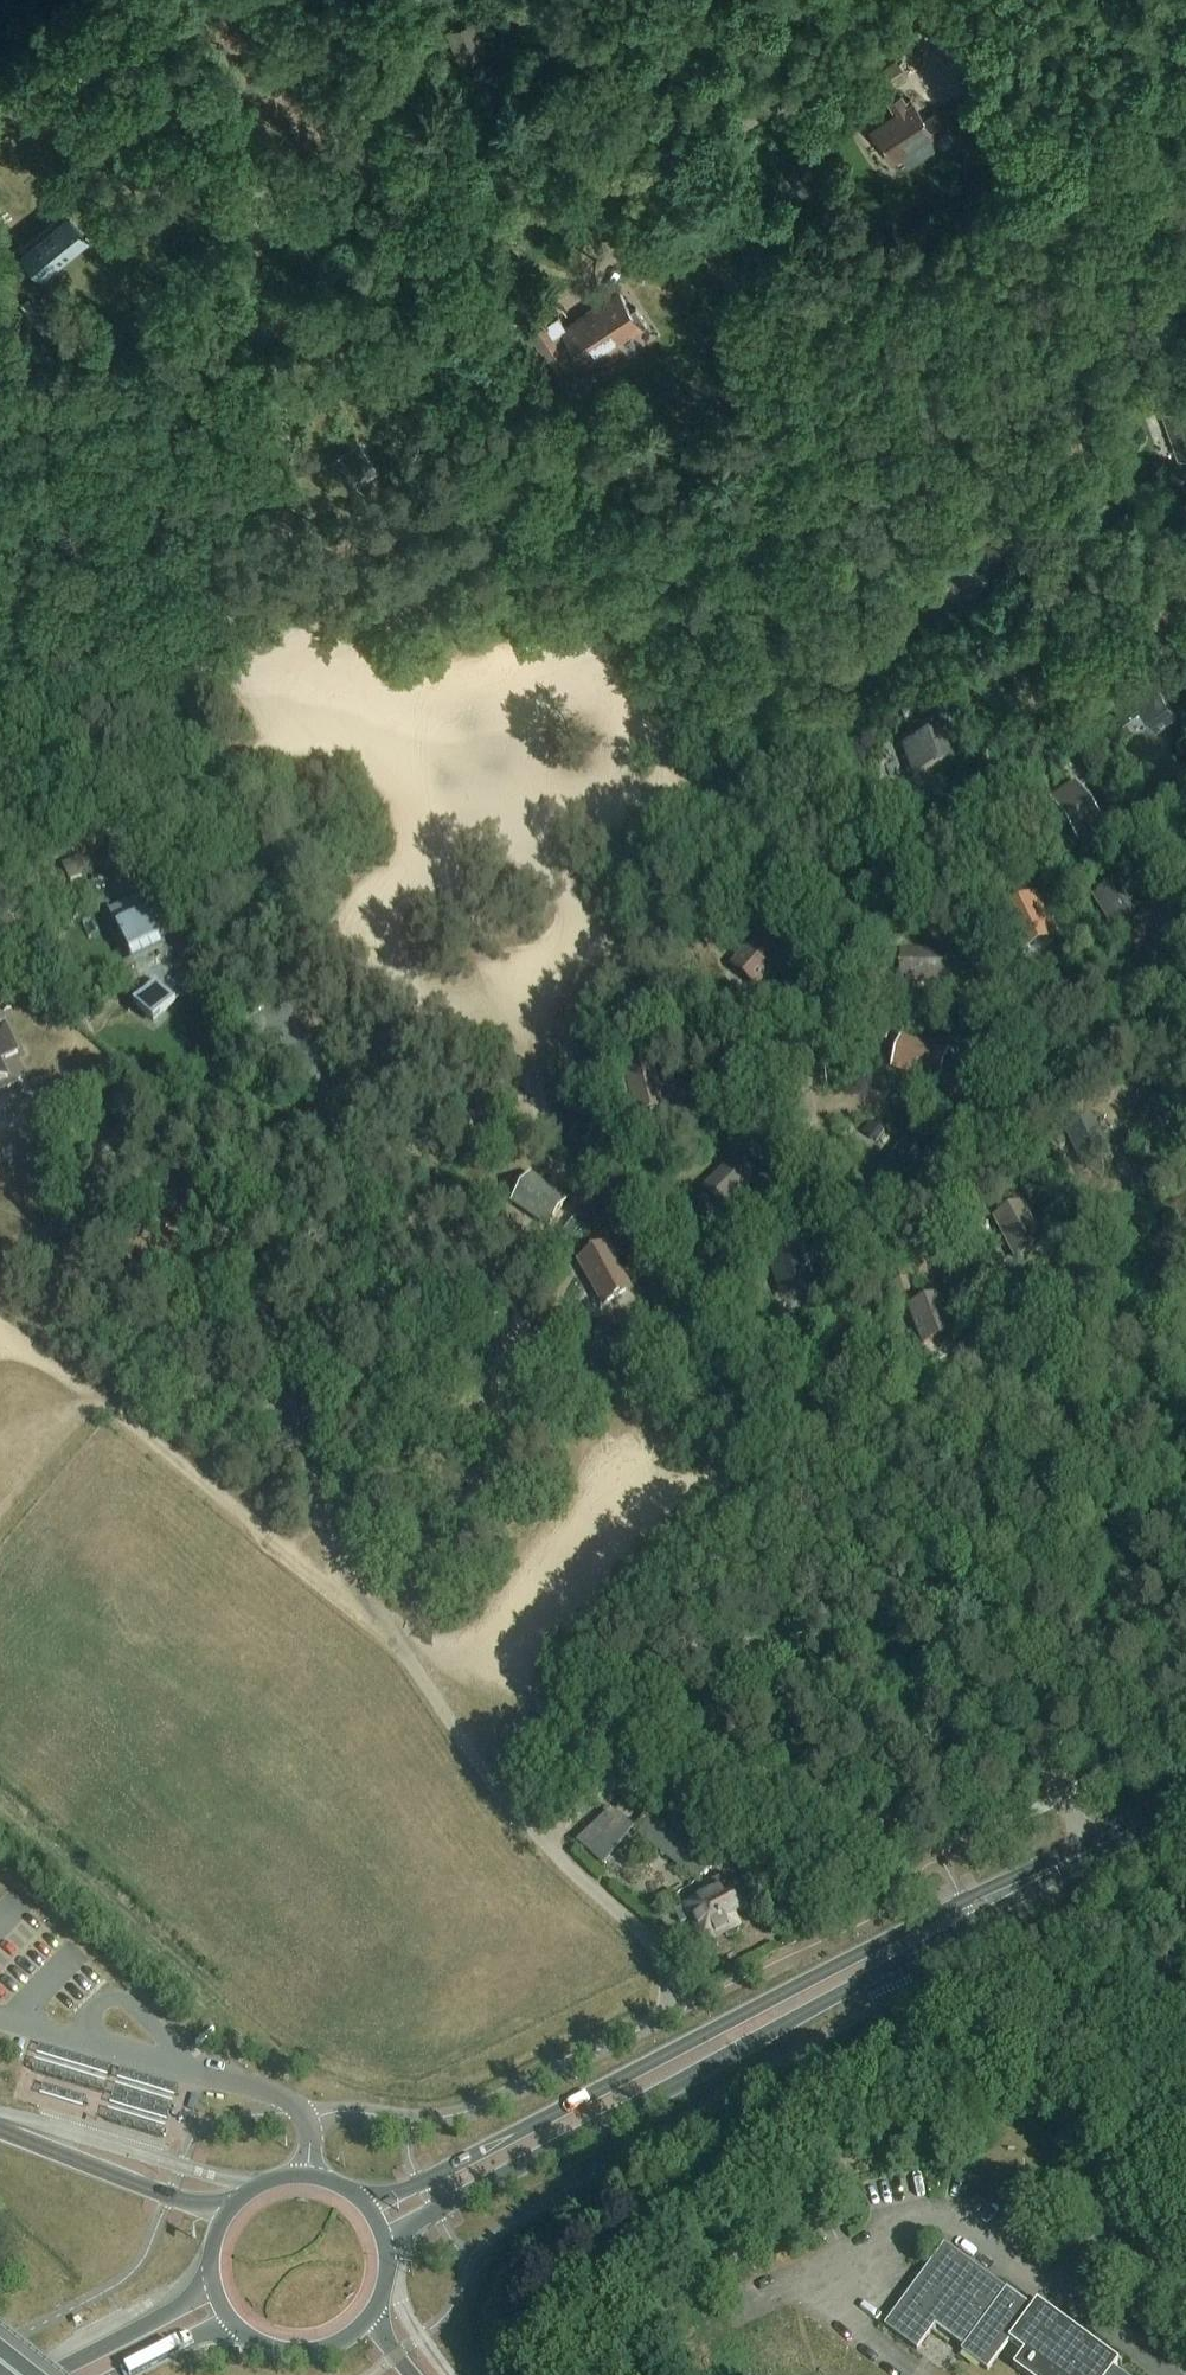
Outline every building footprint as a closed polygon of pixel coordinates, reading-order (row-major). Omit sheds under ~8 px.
[(492,21),(482,25),(486,36),(496,33),(492,21)] [(449,32),(460,67),(488,58),(476,23),(449,32)] [(897,59),(872,76),(883,93),(908,76),(897,59)] [(903,93),(890,103),(895,111),(870,129),(894,164),(934,137),(935,139),(951,128),(938,110),(928,117),(917,101),(911,105),(903,93)] [(20,248),(43,277),(90,239),(67,210),(20,248)] [(576,370),(579,370),(642,328),(646,322),(641,312),(637,314),(635,310),(621,289),(554,332),(544,316),(527,327),(541,348),(553,340),(572,369),(576,370)] [(1179,457),(1185,454),(1185,403),(1163,410),(1179,457)] [(353,445),(332,459),(351,488),(380,469),(356,432),(348,438),(353,445)] [(1149,672),(1114,700),(1125,715),(1141,702),(1157,723),(1175,710),(1159,689),(1161,687),(1149,672)] [(947,733),(907,748),(918,776),(958,761),(947,733)] [(1104,826),(1075,783),(1049,801),(1078,844),(1104,826)] [(1135,890),(1129,880),(1099,900),(1118,930),(1142,914),(1129,894),(1135,890)] [(1035,897),(997,916),(1000,922),(1019,960),(1057,941),(1035,897)] [(108,912),(133,965),(163,951),(138,898),(108,912)] [(756,936),(729,966),(756,990),(783,960),(756,936)] [(944,984),(944,974),(945,952),(900,951),(899,983),(944,984)] [(156,984),(134,1006),(153,1025),(175,1003),(156,984)] [(16,1050),(5,1027),(0,1030),(0,1057),(16,1050)] [(879,1031),(874,1046),(886,1050),(890,1034),(879,1031)] [(941,1087),(950,1060),(904,1046),(896,1073),(941,1087)] [(625,1076),(635,1118),(663,1111),(659,1097),(663,1096),(657,1069),(625,1076)] [(1106,1078),(1089,1087),(1096,1102),(1114,1093),(1106,1078)] [(1093,1125),(1072,1135),(1087,1165),(1107,1156),(1093,1125)] [(937,1164),(908,1144),(885,1179),(914,1198),(937,1164)] [(756,1180),(733,1157),(701,1189),(724,1212),(756,1180)] [(510,1204),(548,1229),(567,1199),(529,1174),(510,1204)] [(1042,1196),(1037,1186),(1024,1192),(1029,1202),(1042,1196)] [(1022,1202),(992,1218),(1015,1263),(1046,1247),(1022,1202)] [(576,1221),(565,1233),(572,1240),(583,1228),(576,1221)] [(632,1291),(607,1245),(576,1262),(601,1308),(632,1291)] [(785,1298),(814,1288),(800,1248),(768,1259),(773,1272),(775,1271),(785,1298)] [(905,1282),(894,1286),(898,1297),(909,1293),(905,1282)] [(941,1294),(907,1307),(922,1347),(956,1334),(941,1294)] [(696,1850),(703,1841),(669,1814),(667,1817),(646,1800),(634,1790),(624,1802),(637,1812),(643,1817),(634,1828),(639,1832),(637,1835),(645,1842),(696,1882),(712,1863),(696,1850)] [(580,1850),(598,1867),(629,1829),(610,1813),(580,1850)] [(725,1937),(726,1939),(731,1940),(737,1937),(740,1932),(739,1930),(741,1929),(735,1918),(749,1912),(739,1892),(737,1893),(732,1883),(725,1887),(722,1881),(713,1886),(715,1891),(681,1908),(682,1910),(675,1913),(681,1927),(691,1922),(703,1947),(725,1937)] [(85,2097),(44,2085),(40,2095),(82,2108),(85,2097)] [(1034,2342),(1021,2360),(1042,2374),(1120,2374),(1114,2371),(1119,2364),(1052,2315),(1047,2322),(945,2247),(885,2328),(918,2352),(936,2327),(965,2348),(961,2353),(988,2373),(1019,2331),(1034,2342)]
